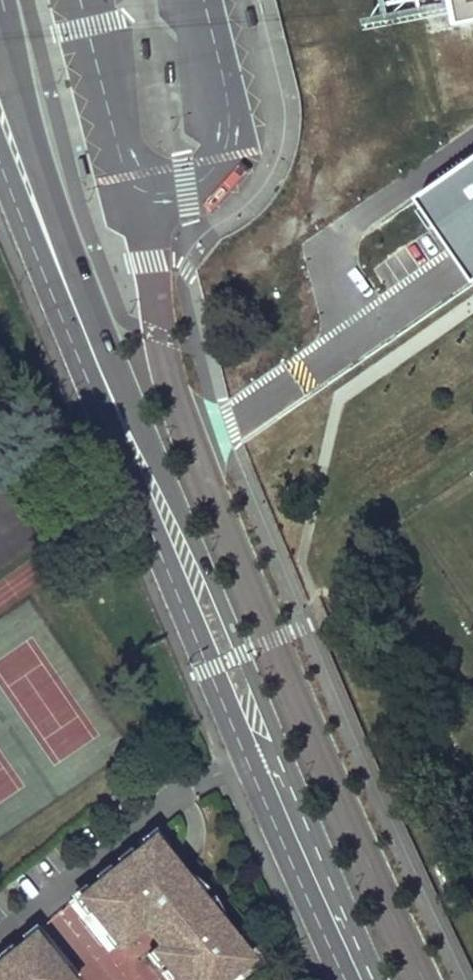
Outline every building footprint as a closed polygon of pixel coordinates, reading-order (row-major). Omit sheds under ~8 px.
[(451,41),(472,37),(472,0),(442,0),(451,41)] [(89,179),(84,161),(78,163),(82,181),(89,179)] [(407,211),(465,296),(472,291),(472,166),(407,211)] [(80,896),(90,908),(99,902),(121,931),(136,918),(152,936),(160,945),(152,951),(176,979),(222,979),(242,964),(235,956),(244,950),(153,837),(80,896)] [(0,961),(0,979),(57,979),(35,952),(45,945),(35,933),(0,961)] [(160,945),(152,936),(98,979),(116,979),(152,951),(160,945)]
